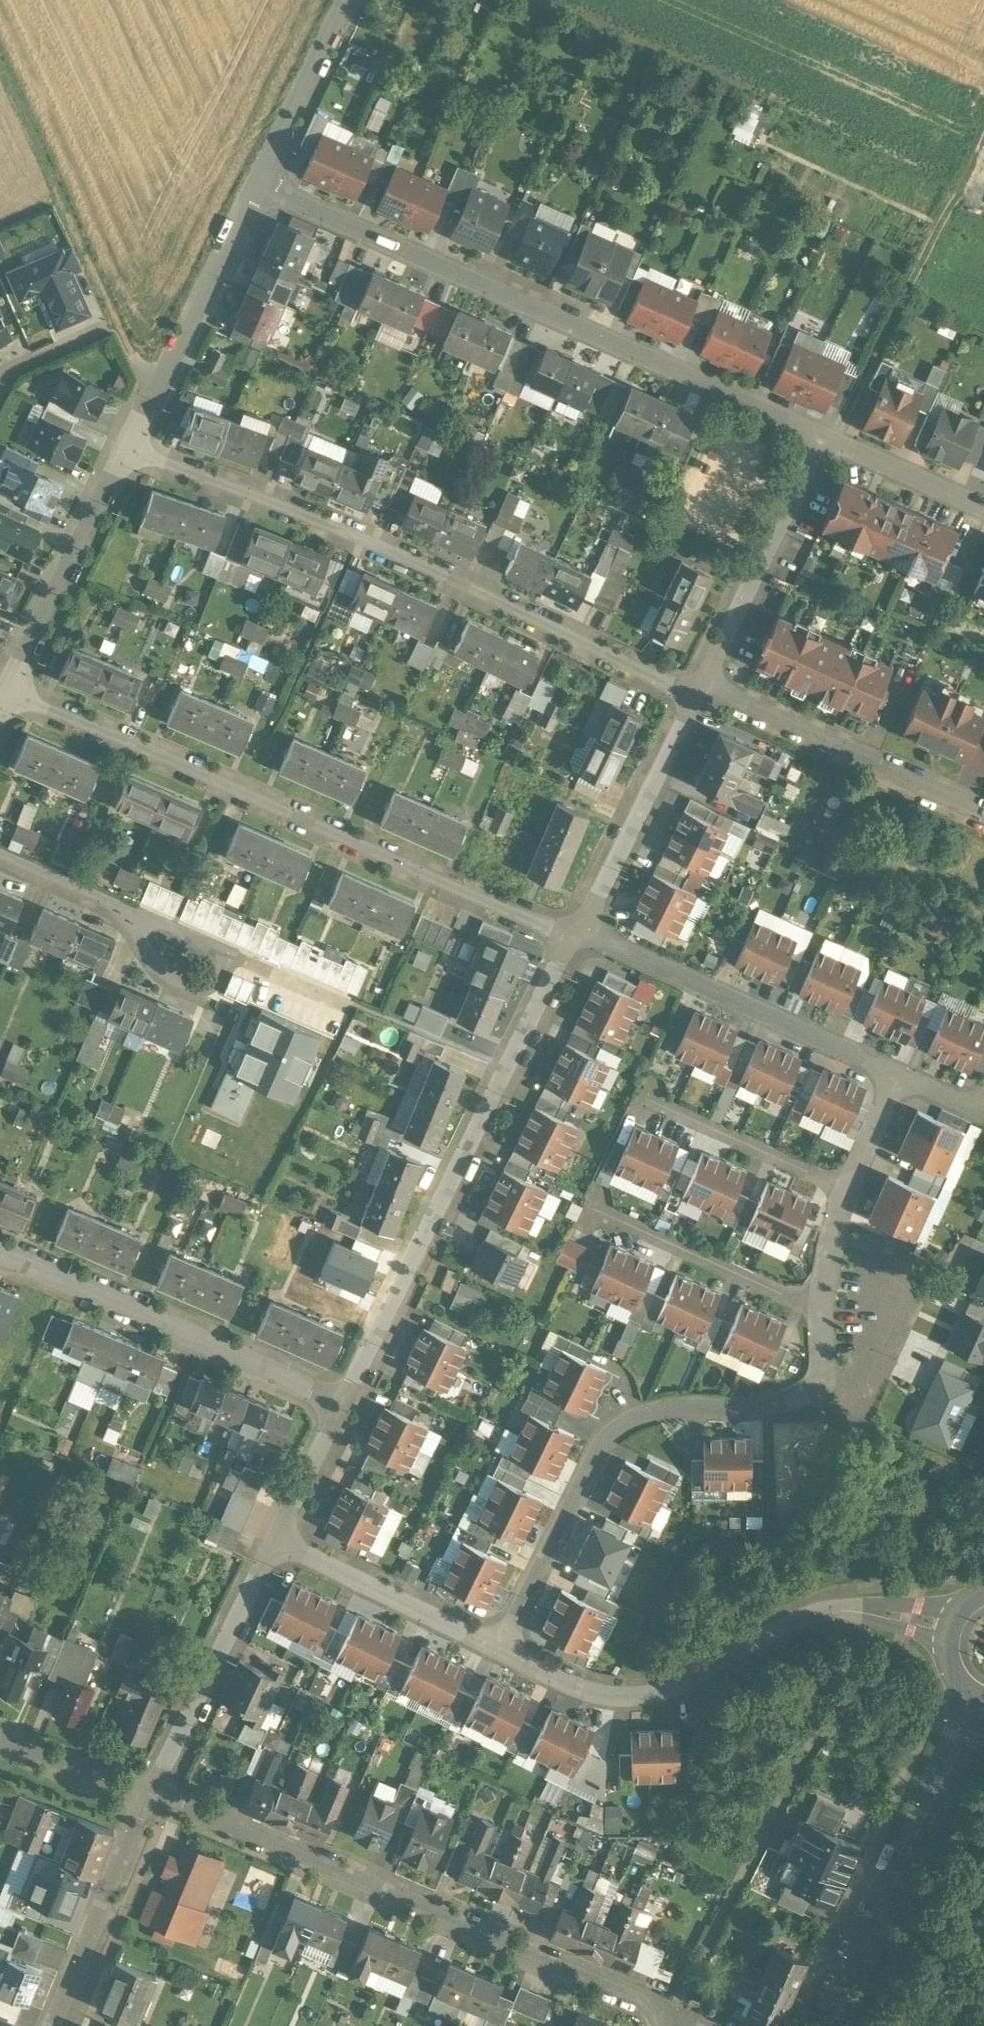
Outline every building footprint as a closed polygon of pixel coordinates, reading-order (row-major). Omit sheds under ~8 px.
[(749,140),(764,113),(744,102),(729,130),(749,140)] [(346,147),(321,136),(303,175),(318,181),(316,185),(327,190),(346,147)] [(372,159),(346,147),(327,190),(338,195),(340,191),(355,198),(363,180),(372,159)] [(372,159),(363,180),(374,185),(376,180),(386,158),(388,152),(377,147),(372,159)] [(386,158),(376,180),(387,185),(394,168),(397,163),(386,158)] [(446,191),(442,200),(453,205),(468,172),(457,167),(446,191)] [(420,180),(394,168),(387,185),(377,208),(391,214),(390,218),(401,223),(420,180)] [(468,172),(453,205),(464,210),(472,191),(473,191),(479,177),(468,172)] [(420,180),(401,223),(412,228),(414,224),(428,231),(442,200),(446,191),(420,180)] [(464,210),(452,237),(465,243),(467,239),(487,248),(505,206),(473,191),(472,191),(464,210)] [(521,202),(507,232),(523,240),(533,216),(534,216),(537,209),(521,202)] [(317,227),(291,216),(287,227),(312,238),(317,227)] [(534,216),(533,216),(523,240),(514,260),(545,274),(564,230),(534,216)] [(287,227),(277,223),(258,266),(293,281),(297,271),(292,269),(298,255),(303,258),(312,238),(287,227)] [(580,224),(566,255),(577,260),(588,236),(589,237),(592,229),(580,224)] [(589,237),(588,236),(577,260),(567,284),(608,302),(620,274),(629,254),(628,254),(589,237)] [(82,271),(71,247),(60,252),(71,275),(82,271)] [(629,254),(620,274),(631,279),(632,277),(642,256),(630,250),(628,254),(629,254)] [(60,252),(9,275),(20,298),(40,289),(57,328),(88,314),(71,275),(60,252)] [(349,266),(337,261),(329,281),(340,286),(349,266)] [(293,281),(258,266),(247,291),(281,306),(293,281)] [(359,271),(349,266),(340,286),(339,287),(350,292),(359,271)] [(350,292),(338,319),(352,325),(358,310),(356,309),(370,276),(359,271),(350,292)] [(370,276),(356,309),(358,310),(382,320),(397,285),(371,274),(370,276)] [(631,279),(617,310),(628,315),(643,282),(632,277),(631,279)] [(628,315),(627,319),(641,325),(639,329),(651,334),(670,291),(644,280),(628,315)] [(422,295),(397,285),(382,320),(407,330),(422,295)] [(281,306),(247,291),(232,325),(265,340),(281,306)] [(696,303),(670,291),(651,334),(662,339),(663,335),(678,342),(689,318),(696,303)] [(711,297),(700,292),(696,303),(689,318),(700,323),(711,297)] [(711,297),(700,323),(711,328),(718,312),(722,302),(711,297)] [(440,306),(427,301),(417,326),(428,331),(440,306)] [(452,311),(440,306),(428,331),(441,337),(452,311)] [(484,323),(458,312),(443,346),(468,357),(484,323)] [(743,324),(718,312),(711,328),(700,352),(715,358),(713,362),(724,367),(743,324)] [(3,341),(4,343),(12,339),(8,331),(6,332),(0,318),(0,342),(3,341)] [(510,334),(484,323),(468,357),(495,369),(510,334)] [(743,324),(724,367),(735,372),(737,368),(752,375),(769,336),(744,324),(743,324)] [(526,343),(514,338),(494,386),(505,390),(526,343)] [(526,343),(505,390),(518,396),(538,348),(526,343)] [(779,343),(764,376),(776,381),(790,348),(779,343)] [(776,381),(772,388),(798,400),(818,356),(792,345),(776,381)] [(570,360),(544,348),(528,383),(555,394),(570,360)] [(215,349),(208,362),(219,368),(226,355),(215,349)] [(843,367),(818,356),(798,400),(824,411),(827,404),(842,371),(843,367)] [(570,360),(555,394),(581,406),(596,372),(570,360)] [(893,367),(881,362),(868,387),(880,392),(885,380),(886,381),(893,367)] [(855,377),(842,371),(827,404),(839,409),(855,377)] [(106,393),(63,372),(50,397),(83,413),(94,418),(106,393)] [(601,376),(586,410),(597,415),(613,381),(601,376)] [(886,381),(885,380),(880,392),(864,429),(898,444),(914,408),(920,395),(919,395),(886,381)] [(597,415),(597,417),(610,423),(626,387),(613,381),(597,415)] [(939,388),(925,382),(919,395),(920,395),(914,408),(927,414),(939,388)] [(656,399),(631,387),(615,423),(640,434),(656,399)] [(182,395),(170,421),(180,425),(189,407),(192,400),(182,395)] [(83,413),(50,397),(45,408),(74,422),(78,424),(83,413)] [(683,411),(656,399),(640,434),(667,447),(683,411)] [(229,419),(189,407),(180,425),(186,427),(182,439),(218,451),(229,419)] [(45,408),(40,419),(69,433),(74,422),(45,408)] [(975,424),(943,409),(935,426),(925,448),(924,451),(957,466),(961,456),(975,424)] [(683,411),(673,432),(683,437),(684,435),(693,416),(683,411)] [(294,421),(283,416),(277,430),(289,435),(294,421)] [(704,421),(693,416),(684,435),(695,440),(704,421)] [(69,433),(40,419),(28,444),(71,465),(83,440),(69,433)] [(265,433),(229,419),(218,451),(255,463),(265,433)] [(294,421),(289,435),(300,439),(305,425),(294,421)] [(924,421),(914,442),(925,448),(935,426),(924,421)] [(961,456),(976,463),(983,444),(983,428),(975,424),(961,456)] [(36,462),(6,447),(0,459),(10,463),(31,472),(36,462)] [(343,462),(307,448),(295,479),(330,493),(343,462)] [(378,477),(343,462),(330,493),(365,507),(378,477)] [(404,467),(393,462),(387,476),(398,481),(404,467)] [(10,463),(9,466),(3,468),(0,484),(0,488),(14,495),(14,494),(21,502),(26,500),(25,501),(26,501),(50,512),(62,487),(31,472),(10,463)] [(398,481),(388,505),(400,510),(411,486),(409,485),(415,472),(404,467),(398,481)] [(899,506),(875,495),(873,499),(866,496),(868,492),(843,481),(821,530),(835,537),(837,534),(864,546),(863,549),(877,555),(899,506)] [(188,504),(152,491),(141,523),(177,535),(188,504)] [(449,508),(414,494),(400,524),(435,539),(449,508)] [(50,512),(26,501),(21,512),(28,515),(44,523),(50,512)] [(0,502),(0,515),(23,526),(28,515),(21,512),(0,502)] [(224,515),(188,504),(177,535),(213,547),(224,515)] [(924,517),(899,506),(877,555),(891,561),(893,559),(920,571),(919,574),(933,580),(934,580),(943,560),(956,531),(931,520),(929,524),(922,520),(924,517)] [(484,525),(449,508),(435,539),(471,555),(484,525)] [(510,513),(499,509),(493,522),(504,527),(510,513)] [(510,513),(504,527),(516,532),(522,519),(510,513)] [(0,515),(0,546),(27,559),(39,534),(23,526),(0,515)] [(290,543),(254,528),(242,559),(278,574),(290,543)] [(624,534),(613,529),(606,543),(617,549),(624,534)] [(617,549),(608,569),(609,569),(621,575),(630,553),(628,552),(635,539),(624,534),(617,549)] [(953,601),(983,615),(983,597),(974,593),(973,597),(972,596),(983,568),(983,537),(982,536),(953,601)] [(520,542),(505,573),(540,589),(554,559),(520,542)] [(325,557),(290,543),(278,574),(312,588),(325,557)] [(588,575),(554,559),(540,589),(574,605),(588,575)] [(962,569),(943,560),(934,580),(933,580),(930,587),(950,596),(962,569)] [(710,576),(681,562),(664,596),(694,611),(710,576)] [(972,596),(973,597),(974,593),(983,597),(983,568),(972,596)] [(621,575),(609,569),(592,604),(614,615),(620,601),(611,596),(621,575)] [(0,573),(0,604),(4,605),(16,580),(0,573)] [(399,589),(364,574),(351,604),(385,620),(399,589)] [(148,579),(142,593),(153,598),(160,583),(148,579)] [(170,589),(160,583),(153,598),(164,602),(170,589)] [(435,605),(399,589),(385,620),(421,636),(435,605)] [(664,596),(654,591),(637,626),(677,645),(694,611),(664,596)] [(128,613),(117,608),(111,622),(122,627),(128,613)] [(139,618),(128,613),(122,627),(133,632),(139,618)] [(849,648),(818,635),(816,640),(791,628),(793,624),(777,617),(769,634),(766,633),(760,647),(763,649),(755,666),(776,676),(777,673),(784,676),(783,679),(840,704),(841,702),(848,705),(847,707),(868,717),(876,699),(879,700),(885,686),(882,685),(890,667),(874,660),(872,664),(847,653),(849,648)] [(257,625),(246,621),(240,635),(251,639),(257,625)] [(468,621),(453,651),(487,668),(501,638),(468,621)] [(268,630),(257,625),(251,639),(262,644),(268,630)] [(433,669),(442,646),(414,635),(405,658),(433,669)] [(249,678),(258,653),(212,636),(207,651),(217,655),(214,665),(249,678)] [(501,638),(487,668),(521,685),(536,655),(501,638)] [(107,664),(71,648),(58,679),(93,695),(107,664)] [(142,679),(107,664),(93,695),(129,710),(142,679)] [(363,671),(353,666),(347,680),(357,685),(363,671)] [(374,676),(363,671),(357,685),(368,689),(374,676)] [(500,714),(517,720),(524,701),(542,708),(552,682),(536,676),(530,692),(511,685),(500,714)] [(626,689),(607,680),(599,698),(609,704),(610,703),(618,707),(626,689)] [(971,704),(939,690),(935,697),(922,691),(903,732),(928,743),(928,749),(939,748),(963,759),(981,718),(968,712),(971,704)] [(251,722),(180,692),(166,723),(237,753),(251,722)] [(329,713),(350,721),(357,704),(336,695),(329,713)] [(561,708),(547,702),(542,712),(556,719),(561,708)] [(618,707),(610,703),(609,704),(594,737),(623,752),(639,718),(618,707)] [(464,714),(454,709),(447,723),(458,728),(464,714)] [(556,719),(542,712),(537,723),(551,730),(556,719)] [(475,719),(464,714),(458,728),(469,733),(475,719)] [(27,736),(13,767),(49,782),(62,752),(27,736)] [(771,761),(719,736),(708,760),(737,774),(742,764),(764,775),(771,761)] [(594,737),(577,772),(606,786),(623,752),(594,737)] [(363,771),(293,740),(279,771),(349,800),(363,771)] [(440,743),(433,758),(470,774),(477,759),(440,743)] [(97,767),(62,752),(49,782),(84,798),(97,767)] [(737,774),(708,760),(695,785),(752,813),(759,799),(734,786),(739,775),(737,774)] [(779,765),(771,761),(764,775),(773,779),(779,765)] [(598,790),(577,778),(572,789),(593,800),(598,790)] [(198,809),(128,779),(115,808),(185,838),(198,809)] [(787,782),(784,789),(774,784),(771,791),(794,802),(801,789),(787,782)] [(393,793),(380,823),(450,854),(463,824),(393,793)] [(718,814),(689,800),(684,811),(713,825),(718,814)] [(585,816),(556,803),(525,874),(555,887),(585,816)] [(35,811),(25,806),(17,825),(28,830),(35,811)] [(713,825),(684,811),(673,832),(716,853),(726,832),(713,825)] [(789,825),(762,812),(756,825),(784,837),(789,825)] [(28,830),(17,825),(11,839),(22,844),(28,830)] [(237,826),(225,855),(293,885),(306,856),(237,826)] [(28,830),(22,844),(33,849),(39,835),(28,830)] [(716,853),(673,832),(663,852),(692,867),(706,874),(716,853)] [(692,867),(663,852),(658,863),(686,878),(692,867)] [(686,878),(658,863),(652,874),(681,888),(686,878)] [(119,870),(113,884),(135,893),(141,879),(119,870)] [(410,904),(340,874),(327,903),(397,933),(410,904)] [(681,888),(652,874),(642,895),(684,916),(695,895),(681,888)] [(182,896),(149,881),(141,901),(174,915),(182,896)] [(7,931),(20,900),(0,892),(0,928),(7,931)] [(684,916),(642,895),(631,916),(666,933),(674,937),(684,916)] [(356,994),(367,969),(346,960),(342,965),(321,956),(324,950),(301,941),(298,946),(277,937),(279,931),(257,922),(254,927),(221,913),(224,907),(202,897),(199,902),(189,898),(180,917),(356,994)] [(78,924),(43,909),(30,940),(65,955),(78,924)] [(421,916),(412,936),(422,940),(431,920),(421,916)] [(666,933),(637,918),(632,929),(660,943),(666,933)] [(441,925),(431,920),(422,940),(433,945),(441,925)] [(744,944),(734,966),(755,976),(774,932),(753,923),(744,944)] [(113,940),(78,924),(65,955),(100,971),(113,940)] [(441,925),(433,945),(443,949),(452,929),(441,925)] [(796,942),(774,932),(755,976),(776,985),(779,980),(788,958),(796,942)] [(0,946),(0,962),(6,964),(17,939),(5,935),(0,946)] [(526,955),(484,937),(465,981),(502,996),(503,997),(505,997),(514,976),(509,974),(512,968),(519,971),(526,955)] [(30,945),(17,939),(6,964),(20,970),(30,945)] [(733,939),(723,961),(734,966),(744,944),(733,939)] [(441,958),(427,951),(417,974),(431,980),(441,958)] [(839,961),(818,952),(811,966),(798,995),(819,1005),(839,961)] [(799,963),(788,958),(779,980),(789,985),(799,963)] [(811,966),(800,961),(799,963),(789,985),(787,990),(798,995),(811,966)] [(839,961),(819,1005),(840,1014),(854,985),(860,971),(839,961)] [(636,987),(607,973),(602,983),(631,998),(636,987)] [(106,988),(84,979),(75,1001),(97,1010),(106,988)] [(602,983),(596,981),(586,1002),(629,1023),(639,1002),(602,983)] [(876,995),(862,1024),(883,1034),(903,990),(882,981),(876,995)] [(502,996),(471,983),(456,1020),(486,1033),(502,996)] [(854,985),(840,1014),(851,1019),(865,990),(854,985)] [(121,988),(107,1019),(130,1029),(123,1045),(136,1050),(143,1035),(157,1003),(121,988)] [(865,990),(851,1019),(862,1024),(876,995),(865,990)] [(903,990),(883,1034),(905,1043),(918,1014),(924,1000),(903,990)] [(438,1033),(445,1012),(407,998),(400,1019),(438,1033)] [(629,1023),(586,1002),(576,1022),(601,1035),(619,1043),(629,1023)] [(191,1019),(157,1003),(143,1035),(178,1050),(191,1019)] [(319,1035),(261,1010),(234,1072),(233,1074),(255,1083),(291,1099),(319,1035)] [(967,1020),(946,1010),(936,1031),(927,1053),(948,1063),(967,1020)] [(691,1017),(680,1012),(667,1041),(678,1046),(691,1017)] [(715,1021),(694,1012),(691,1017),(678,1046),(674,1055),(695,1064),(715,1021)] [(918,1014),(905,1043),(916,1048),(926,1026),(929,1019),(918,1014)] [(93,1019),(75,1060),(97,1070),(104,1053),(95,1050),(106,1024),(93,1019)] [(948,1063),(969,1072),(971,1067),(981,1045),(983,1039),(983,1027),(967,1020),(948,1063)] [(736,1031),(715,1021),(695,1064),(716,1074),(734,1036),(736,1031)] [(601,1035),(576,1022),(570,1033),(596,1045),(601,1035)] [(926,1026),(916,1048),(927,1053),(936,1031),(926,1026)] [(596,1045),(570,1033),(565,1044),(594,1058),(599,1047),(596,1045)] [(734,1036),(720,1065),(731,1070),(745,1041),(734,1036)] [(445,1046),(424,1037),(418,1049),(440,1058),(445,1046)] [(418,1046),(405,1040),(399,1054),(412,1059),(418,1046)] [(745,1041),(731,1070),(742,1075),(756,1046),(745,1041)] [(779,1050),(758,1041),(756,1046),(742,1075),(739,1084),(760,1094),(779,1050)] [(594,1058),(565,1044),(555,1065),(598,1086),(608,1065),(594,1058)] [(971,1067),(982,1072),(983,1068),(983,1046),(981,1045),(971,1067)] [(800,1060),(779,1050),(760,1094),(781,1103),(785,1095),(798,1065),(800,1060)] [(433,1061),(418,1096),(449,1109),(463,1074),(433,1061)] [(6,1062),(0,1075),(0,1076),(10,1081),(17,1066),(6,1062)] [(598,1086),(555,1065),(545,1086),(574,1100),(587,1107),(598,1086)] [(798,1065),(785,1095),(796,1099),(809,1070),(798,1065)] [(17,1066),(10,1081),(21,1085),(28,1071),(17,1066)] [(234,1072),(227,1069),(210,1107),(239,1120),(255,1083),(233,1074),(234,1072)] [(820,1075),(809,1070),(796,1099),(807,1104),(820,1075)] [(844,1079),(822,1070),(820,1075),(807,1104),(803,1113),(824,1123),(844,1079)] [(865,1089),(844,1079),(824,1123),(845,1132),(857,1107),(865,1089)] [(574,1100),(545,1086),(539,1097),(568,1111),(574,1100)] [(418,1096),(403,1133),(434,1145),(449,1109),(418,1096)] [(568,1111),(539,1097),(534,1107),(563,1121),(568,1111)] [(112,1106),(101,1102),(95,1116),(106,1120),(112,1106)] [(123,1111),(112,1106),(106,1120),(117,1125),(123,1111)] [(563,1121),(534,1107),(524,1128),(566,1149),(577,1128),(563,1121)] [(845,1132),(843,1136),(854,1141),(867,1112),(857,1107),(845,1132)] [(971,1124),(941,1110),(937,1121),(961,1132),(966,1134),(971,1124)] [(937,1121),(917,1112),(908,1133),(951,1153),(961,1132),(937,1121)] [(379,1123),(365,1117),(361,1127),(376,1133),(379,1123)] [(623,1123),(614,1143),(614,1144),(614,1143),(625,1148),(627,1143),(634,1128),(623,1123)] [(376,1133),(361,1127),(356,1139),(370,1145),(376,1133)] [(634,1128),(627,1143),(625,1148),(614,1172),(636,1181),(656,1137),(634,1127),(634,1128)] [(566,1149),(524,1128),(514,1149),(542,1163),(556,1170),(566,1149)] [(951,1153),(908,1133),(898,1155),(917,1164),(941,1175),(951,1153)] [(656,1137),(636,1181),(657,1191),(668,1167),(670,1162),(671,1162),(678,1147),(656,1137)] [(614,1144),(601,1172),(612,1177),(614,1172),(625,1148),(614,1143),(614,1144)] [(542,1163),(514,1149),(508,1160),(530,1170),(537,1174),(542,1163)] [(420,1164),(389,1151),(375,1187),(406,1200),(420,1164)] [(701,1153),(694,1169),(695,1169),(691,1178),(682,1198),(703,1207),(723,1163),(701,1153)] [(530,1170),(508,1160),(503,1171),(525,1181),(530,1170)] [(723,1163),(703,1207),(725,1217),(735,1193),(738,1188),(745,1173),(723,1163)] [(941,1175),(917,1164),(912,1175),(942,1188),(947,1177),(941,1175)] [(657,1191),(655,1197),(666,1202),(679,1172),(668,1167),(657,1191)] [(503,1171),(493,1192),(535,1212),(545,1192),(525,1181),(503,1171)] [(680,1173),(667,1202),(677,1207),(682,1198),(691,1178),(680,1173)] [(942,1188),(912,1175),(908,1186),(932,1197),(937,1199),(942,1188)] [(908,1186),(888,1177),(878,1198),(922,1218),(932,1197),(908,1186)] [(767,1183),(760,1198),(760,1199),(758,1204),(747,1227),(769,1237),(789,1193),(767,1183)] [(0,1186),(0,1221),(22,1230),(35,1200),(0,1186)] [(375,1187),(361,1222),(391,1235),(406,1200),(375,1187)] [(535,1212),(493,1192),(482,1212),(504,1223),(525,1233),(535,1212)] [(746,1198),(735,1193),(725,1217),(722,1223),(733,1228),(746,1198)] [(811,1203),(789,1193),(769,1237),(790,1247),(801,1223),(803,1218),(804,1218),(811,1203)] [(922,1218),(878,1198),(869,1220),(888,1229),(912,1240),(922,1218)] [(747,1199),(732,1232),(743,1237),(747,1227),(758,1204),(747,1199)] [(138,1242),(68,1212),(55,1242),(125,1272),(138,1242)] [(342,1216),(331,1212),(324,1226),(336,1231),(342,1216)] [(504,1223),(482,1212),(477,1223),(490,1229),(499,1234),(504,1223)] [(790,1247),(788,1253),(799,1257),(812,1228),(801,1223),(790,1247)] [(484,1240),(517,1256),(522,1245),(499,1234),(490,1229),(484,1240)] [(912,1240),(888,1229),(884,1239),(913,1252),(917,1242),(912,1240)] [(517,1256),(484,1240),(472,1265),(512,1284),(524,1259),(517,1256)] [(582,1248),(565,1240),(555,1261),(572,1270),(582,1248)] [(376,1261),(334,1243),(320,1274),(363,1293),(376,1261)] [(632,1256),(610,1246),(600,1266),(590,1261),(583,1275),(584,1275),(580,1285),(612,1300),(632,1256)] [(653,1265),(632,1256),(612,1300),(633,1309),(642,1290),(646,1281),(647,1281),(653,1265)] [(240,1289),(170,1258),(157,1288),(227,1318),(240,1289)] [(458,1274),(448,1270),(440,1289),(450,1293),(458,1274)] [(975,1291),(983,1295),(983,1271),(975,1291)] [(697,1285),(675,1275),(668,1291),(669,1291),(665,1300),(656,1320),(677,1329),(697,1285)] [(488,1291),(461,1279),(450,1305),(476,1317),(488,1291)] [(719,1295),(697,1285),(677,1329),(699,1339),(712,1310),(712,1311),(719,1295)] [(653,1295),(642,1290),(633,1309),(629,1319),(640,1324),(653,1295)] [(0,1291),(0,1341),(18,1299),(0,1291)] [(640,1324),(639,1328),(650,1333),(656,1320),(665,1300),(653,1295),(640,1324)] [(965,1313),(983,1321),(983,1309),(970,1303),(965,1313)] [(763,1315),(741,1305),(734,1320),(735,1321),(722,1349),(743,1359),(763,1315)] [(339,1336),(270,1306),(257,1336),(326,1366),(339,1336)] [(965,1313),(949,1349),(981,1363),(983,1357),(983,1321),(965,1313)] [(785,1325),(763,1315),(743,1359),(764,1369),(775,1345),(778,1340),(785,1325)] [(73,1322),(57,1316),(46,1344),(56,1348),(62,1350),(73,1322)] [(721,1321),(710,1316),(695,1349),(706,1354),(721,1321)] [(466,1336),(434,1320),(428,1331),(461,1347),(466,1336)] [(721,1321),(708,1350),(719,1355),(732,1326),(721,1321)] [(73,1322),(62,1350),(56,1348),(49,1364),(78,1376),(84,1359),(96,1332),(73,1322)] [(428,1331),(423,1328),(413,1349),(455,1370),(466,1349),(461,1347),(428,1331)] [(119,1341),(96,1332),(84,1359),(107,1369),(119,1341)] [(590,1351),(557,1335),(552,1346),(561,1350),(585,1362),(590,1351)] [(119,1341),(107,1369),(129,1378),(141,1350),(119,1341)] [(764,1369),(762,1375),(773,1379),(786,1350),(775,1345),(764,1369)] [(455,1370),(413,1349),(402,1370),(408,1372),(440,1388),(445,1391),(455,1370)] [(164,1360),(141,1350),(129,1378),(153,1387),(164,1360)] [(585,1362),(561,1350),(551,1372),(594,1393),(605,1371),(590,1364),(585,1362)] [(939,1372),(960,1382),(965,1371),(944,1361),(939,1372)] [(175,1373),(164,1368),(154,1392),(165,1397),(175,1373)] [(440,1388),(408,1372),(402,1383),(435,1399),(440,1388)] [(594,1393),(551,1372),(540,1393),(564,1404),(569,1407),(584,1414),(594,1393)] [(960,1382),(939,1372),(913,1430),(947,1446),(974,1388),(960,1382)] [(189,1377),(178,1404),(189,1409),(200,1382),(189,1377)] [(223,1391),(201,1382),(200,1382),(189,1409),(193,1410),(187,1426),(205,1433),(211,1418),(223,1391)] [(540,1393),(531,1388),(526,1399),(559,1415),(564,1404),(540,1393)] [(246,1400),(223,1391),(211,1418),(234,1427),(246,1400)] [(268,1409),(246,1400),(234,1427),(257,1436),(268,1409)] [(558,1416),(525,1400),(520,1410),(529,1415),(553,1427),(558,1416)] [(426,1428),(384,1407),(374,1428),(416,1449),(426,1428)] [(291,1418),(268,1409),(257,1436),(279,1446),(291,1418)] [(1,1432),(9,1413),(0,1410),(0,1432),(1,1432)] [(115,1447),(122,1421),(96,1414),(89,1439),(115,1447)] [(553,1427),(529,1415),(519,1436),(562,1458),(573,1436),(558,1429),(553,1427)] [(807,1487),(808,1421),(776,1421),(775,1486),(807,1487)] [(416,1449),(374,1428),(363,1449),(406,1470),(416,1449)] [(562,1458),(519,1436),(509,1457),(532,1469),(537,1471),(537,1472),(552,1479),(562,1458)] [(727,1439),(703,1439),(703,1456),(703,1461),(703,1488),(727,1488),(727,1439)] [(751,1440),(727,1439),(727,1488),(750,1488),(750,1462),(750,1456),(751,1456),(751,1440)] [(182,1455),(179,1467),(200,1472),(203,1460),(182,1455)] [(509,1457),(503,1455),(498,1465),(527,1480),(532,1469),(509,1457)] [(679,1475),(650,1461),(644,1472),(668,1484),(674,1486),(679,1475)] [(703,1461),(691,1461),(691,1494),(703,1494),(703,1488),(703,1461)] [(640,1469),(625,1462),(614,1483),(658,1505),(668,1484),(644,1472),(640,1470),(640,1469)] [(762,1462),(750,1462),(750,1488),(750,1494),(762,1494),(762,1462)] [(201,1540),(234,1551),(259,1476),(227,1465),(221,1486),(228,1488),(218,1519),(209,1516),(201,1540)] [(526,1481),(497,1466),(492,1477),(497,1480),(521,1491),(526,1481)] [(388,1494),(355,1478),(350,1489),(383,1505),(388,1494)] [(497,1480),(487,1501),(530,1522),(541,1501),(526,1493),(526,1494),(521,1491),(497,1480)] [(658,1505),(614,1483),(604,1505),(619,1512),(623,1514),(647,1526),(658,1505)] [(350,1489),(345,1486),(334,1507),(377,1528),(387,1507),(383,1505),(350,1489)] [(530,1522),(487,1501),(476,1522),(500,1533),(505,1536),(520,1544),(530,1522)] [(377,1528),(334,1507),(324,1528),(329,1530),(362,1546),(367,1549),(377,1528)] [(647,1526),(623,1514),(618,1525),(647,1539),(653,1529),(647,1526)] [(476,1522),(471,1519),(465,1530),(494,1544),(500,1533),(476,1522)] [(626,1543),(593,1527),(574,1565),(608,1582),(626,1543)] [(490,1543),(461,1529),(456,1540),(462,1542),(485,1554),(490,1543)] [(362,1546),(329,1530),(324,1541),(357,1557),(362,1546)] [(485,1554),(462,1542),(451,1564),(495,1585),(505,1564),(490,1556),(485,1554)] [(495,1585),(451,1564),(441,1585),(459,1594),(469,1599),(484,1607),(495,1585)] [(580,1568),(573,1583),(604,1599),(612,1585),(580,1568)] [(441,1585),(430,1580),(425,1590),(454,1604),(459,1594),(441,1585)] [(314,1594),(292,1583),(282,1604),(271,1627),(292,1637),(314,1594)] [(582,1602),(576,1599),(576,1598),(561,1591),(550,1612),(594,1634),(604,1613),(582,1602)] [(616,1605),(588,1591),(582,1602),(604,1613),(611,1616),(616,1605)] [(0,1594),(0,1618),(9,1598),(0,1594)] [(335,1605),(314,1594),(292,1637),(314,1648),(325,1625),(335,1605)] [(282,1604),(271,1599),(257,1628),(267,1633),(271,1627),(282,1604)] [(594,1634),(550,1612),(540,1634),(555,1641),(560,1643),(583,1655),(594,1634)] [(378,1626),(357,1615),(346,1636),(335,1659),(357,1669),(378,1626)] [(314,1648),(311,1654),(321,1659),(336,1631),(325,1625),(314,1648)] [(400,1636),(378,1626),(357,1669),(378,1680),(389,1658),(400,1636)] [(336,1631),(321,1659),(332,1665),(335,1659),(346,1636),(336,1631)] [(8,1634),(0,1653),(0,1657),(4,1658),(0,1667),(0,1691),(18,1699),(31,1670),(37,1672),(38,1670),(46,1650),(45,1649),(8,1634)] [(51,1636),(45,1649),(46,1650),(38,1670),(48,1674),(62,1641),(51,1636)] [(583,1655),(560,1643),(554,1654),(584,1668),(589,1658),(583,1655)] [(443,1658),(421,1647),(411,1668),(400,1690),(421,1701),(443,1658)] [(400,1663),(389,1658),(378,1680),(375,1687),(386,1692),(400,1663)] [(464,1668),(443,1658),(421,1701),(443,1712),(454,1689),(464,1668)] [(272,1670),(269,1676),(261,1672),(240,1662),(230,1682),(270,1701),(283,1675),(272,1670)] [(411,1668),(400,1663),(386,1692),(397,1697),(400,1690),(411,1668)] [(74,1664),(68,1679),(82,1685),(88,1670),(74,1664)] [(272,1670),(264,1666),(261,1672),(269,1676),(272,1670)] [(147,1668),(142,1681),(138,1679),(137,1681),(124,1676),(117,1693),(129,1699),(116,1731),(143,1742),(165,1690),(162,1689),(168,1677),(147,1668)] [(66,1679),(52,1712),(79,1724),(93,1690),(82,1685),(68,1679),(66,1679)] [(507,1690),(486,1679),(476,1700),(465,1722),(486,1733),(507,1690)] [(270,1701),(230,1682),(221,1701),(250,1715),(247,1722),(257,1727),(264,1713),(277,1719),(282,1709),(269,1703),(270,1701)] [(465,1694),(454,1689),(443,1712),(440,1718),(451,1723),(465,1694)] [(529,1700),(507,1690),(486,1733),(508,1744),(519,1721),(529,1700)] [(476,1700),(465,1694),(451,1723),(461,1729),(465,1722),(476,1700)] [(572,1721),(551,1711),(540,1731),(529,1754),(551,1765),(572,1721)] [(530,1726),(519,1721),(508,1744),(505,1750),(515,1755),(516,1755),(530,1726)] [(594,1732),(572,1721),(551,1765),(572,1775),(572,1776),(584,1752),(594,1732)] [(269,1726),(260,1744),(270,1749),(279,1731),(269,1726)] [(530,1726),(516,1755),(526,1760),(529,1754),(540,1731),(530,1726)] [(261,1736),(245,1729),(241,1738),(258,1745),(261,1736)] [(678,1732),(654,1733),(655,1781),(679,1780),(679,1755),(678,1732)] [(654,1733),(630,1733),(631,1756),(631,1781),(655,1781),(654,1733)] [(267,1753),(256,1748),(246,1774),(256,1778),(267,1753)] [(256,1778),(242,1811),(262,1820),(276,1788),(267,1784),(278,1757),(267,1752),(256,1778)] [(605,1763),(584,1752),(572,1776),(572,1775),(569,1781),(604,1798),(605,1763)] [(691,1787),(691,1755),(679,1755),(679,1780),(679,1787),(691,1787)] [(631,1756),(619,1756),(619,1789),(631,1789),(631,1781),(631,1756)] [(285,1791),(276,1788),(262,1820),(281,1828),(295,1796),(306,1769),(296,1764),(285,1791)] [(295,1796),(281,1828),(300,1836),(314,1804),(305,1800),(316,1773),(306,1769),(295,1796)] [(321,1807),(314,1804),(300,1836),(321,1844),(345,1787),(332,1781),(321,1807)] [(417,1790),(400,1782),(391,1804),(397,1806),(392,1818),(403,1823),(415,1793),(416,1793),(417,1790)] [(416,1793),(415,1793),(403,1823),(414,1827),(422,1808),(428,1811),(432,1800),(416,1793)] [(366,1808),(359,1811),(356,1818),(359,1824),(354,1836),(380,1847),(392,1818),(397,1806),(391,1804),(371,1796),(366,1808)] [(845,1811),(817,1797),(805,1823),(833,1836),(845,1811)] [(29,1816),(21,1835),(17,1834),(18,1832),(10,1828),(5,1840),(37,1853),(50,1819),(53,1810),(26,1799),(20,1813),(29,1816)] [(428,1811),(422,1808),(414,1827),(402,1856),(430,1868),(450,1820),(428,1811)] [(112,1833),(53,1810),(50,1819),(69,1827),(73,1827),(59,1862),(85,1872),(95,1876),(97,1872),(100,1864),(112,1833)] [(470,1846),(456,1879),(477,1887),(490,1856),(481,1852),(492,1826),(481,1821),(470,1846)] [(833,1836),(805,1823),(788,1858),(842,1883),(843,1883),(859,1848),(833,1836)] [(797,1834),(778,1825),(773,1836),(791,1845),(797,1834)] [(499,1860),(490,1856),(477,1887),(496,1895),(520,1837),(510,1833),(499,1860)] [(564,1841),(552,1836),(547,1849),(559,1854),(564,1841)] [(520,1837),(496,1895),(515,1903),(528,1872),(519,1868),(530,1842),(520,1837)] [(637,1838),(630,1856),(648,1864),(656,1846),(637,1838)] [(457,1840),(443,1873),(456,1879),(470,1846),(457,1840)] [(222,1860),(184,1844),(178,1861),(168,1857),(161,1874),(170,1878),(163,1894),(154,1890),(140,1921),(156,1928),(152,1936),(172,1944),(175,1936),(193,1944),(206,1913),(201,1910),(222,1860)] [(528,1872),(515,1903),(534,1911),(547,1880),(559,1854),(547,1849),(536,1875),(528,1872)] [(786,1858),(767,1849),(764,1857),(783,1865),(786,1858)] [(59,1862),(37,1853),(20,1894),(19,1895),(46,1906),(68,1914),(85,1872),(59,1862)] [(811,1869),(786,1858),(783,1865),(778,1876),(803,1887),(811,1869)] [(842,1883),(811,1869),(803,1887),(802,1888),(833,1903),(842,1883)] [(593,1890),(568,1948),(587,1956),(601,1925),(618,1883),(599,1875),(593,1890)] [(558,1885),(547,1880),(534,1911),(546,1916),(551,1904),(558,1885)] [(571,1912),(561,1908),(553,1928),(548,1939),(568,1948),(593,1890),(583,1885),(571,1912)] [(19,1895),(20,1894),(13,1891),(6,1908),(40,1921),(46,1906),(19,1895)] [(650,1902),(636,1896),(634,1901),(633,1900),(631,1906),(641,1910),(641,1911),(646,1913),(650,1902)] [(319,1908),(294,1897),(281,1928),(306,1940),(319,1908)] [(609,1928),(601,1925),(587,1956),(606,1964),(631,1906),(621,1902),(609,1928)] [(546,1916),(542,1924),(553,1928),(561,1908),(551,1904),(546,1916)] [(631,1906),(606,1964),(626,1972),(639,1941),(629,1937),(641,1911),(641,1910),(631,1906)] [(345,1920),(319,1908),(306,1940),(332,1951),(345,1920)] [(392,1940),(368,1929),(355,1960),(379,1971),(392,1940)] [(41,1940),(19,1932),(10,1954),(33,1963),(41,1940)] [(417,1951),(392,1940),(379,1971),(404,1981),(417,1951)] [(806,1961),(776,1948),(765,1973),(795,1986),(806,1961)] [(157,1977),(117,1960),(97,2008),(137,2024),(157,1977)] [(7,1962),(0,1980),(0,1994),(26,2004),(37,1974),(7,1962)] [(474,1974),(447,1963),(433,1994),(460,2005),(474,1974)] [(795,1986),(765,1973),(759,1987),(754,1999),(784,2012),(795,1986)] [(499,1985),(474,1974),(460,2005),(485,2016),(494,1997),(499,1985)] [(759,1987),(739,1979),(734,1990),(754,1999),(759,1987)] [(0,1994),(0,2019),(14,2025),(23,2003),(0,1994)] [(494,1997),(485,2016),(481,2025),(503,2025),(512,2005),(494,1997)] [(754,1999),(742,2025),(745,2025),(777,2025),(784,2012),(754,1999)] [(578,2025),(609,2025),(583,2015),(578,2025)]
